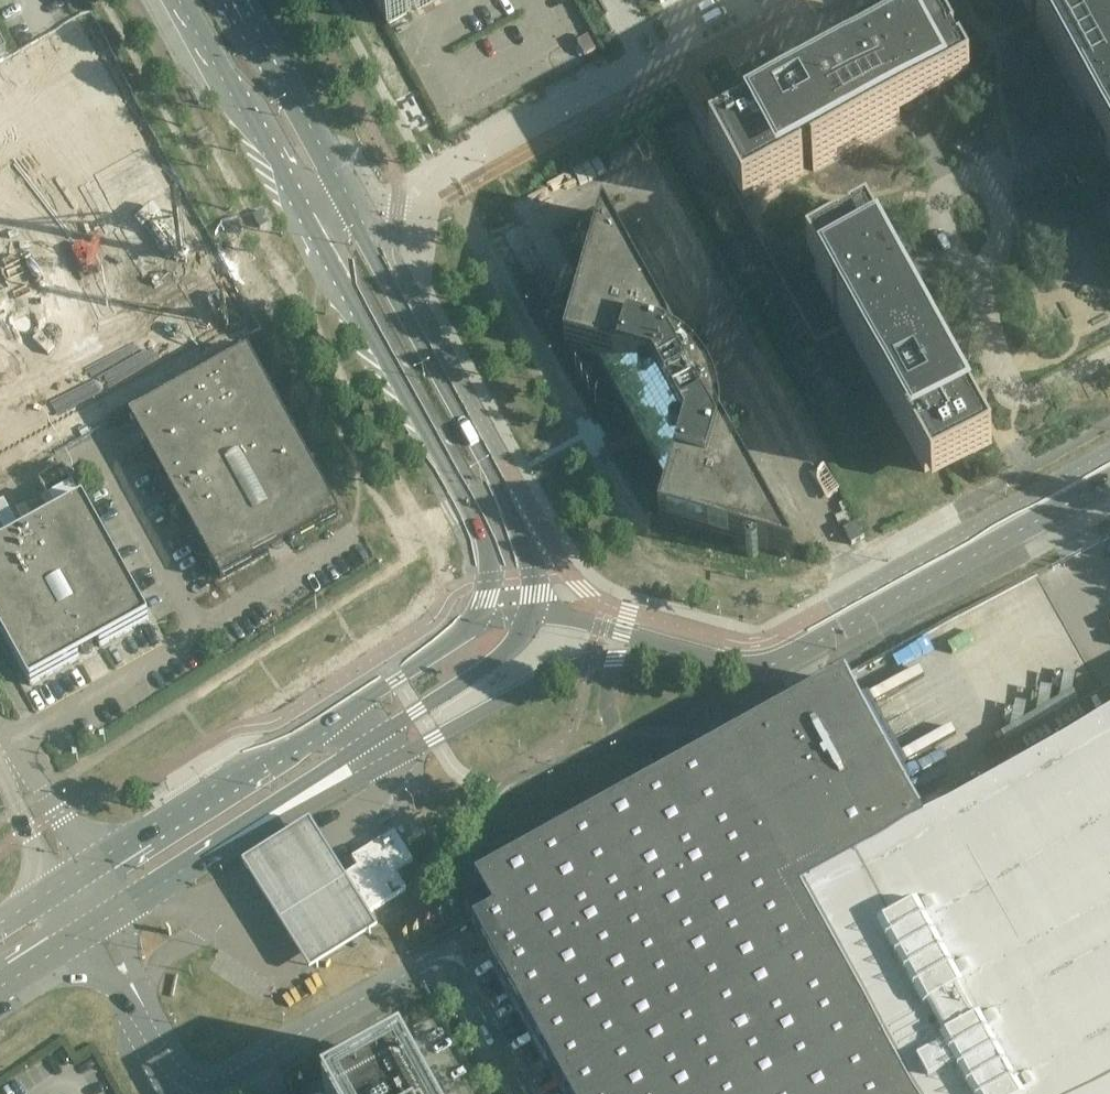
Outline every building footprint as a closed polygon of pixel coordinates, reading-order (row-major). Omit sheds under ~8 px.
[(388,26),(411,13),(416,11),(436,0),(374,0),(388,26)] [(606,13),(609,12),(602,0),(599,0),(606,13)] [(1101,0),(1023,0),(1031,15),(1032,17),(1037,25),(1085,112),(1093,107),(1094,108),(1096,111),(1097,114),(1096,115),(1095,116),(1095,117),(1094,118),(1094,119),(1094,120),(1094,121),(1094,122),(1095,123),(1096,124),(1097,125),(1098,125),(1099,126),(1100,126),(1101,126),(1102,126),(1103,125),(1104,127),(1106,131),(1109,138),(1109,16),(1101,0)] [(605,14),(603,15),(611,31),(613,30),(605,14)] [(839,23),(792,48),(798,60),(845,35),(839,23)] [(940,24),(924,33),(949,78),(934,87),(937,93),(968,75),(940,24)] [(240,315),(233,302),(244,296),(191,199),(179,206),(79,25),(0,69),(0,448),(240,315)] [(914,106),(914,105),(916,104),(937,93),(934,87),(949,78),(924,33),(873,61),(725,142),(758,202),(788,186),(804,177),(801,172),(806,169),(811,166),(813,172),(900,123),(896,116),(902,112),(903,112),(904,113),(905,114),(906,114),(907,114),(908,115),(909,114),(910,114),(911,114),(912,113),(913,112),(914,111),(914,110),(915,109),(915,108),(914,107),(914,106)] [(588,36),(577,43),(584,56),(585,57),(596,50),(588,36)] [(1096,111),(1094,108),(1065,124),(1077,147),(1106,131),(1103,125),(1102,126),(1101,126),(1100,126),(1099,126),(1098,125),(1097,125),(1096,124),(1095,123),(1094,122),(1094,121),(1094,120),(1094,119),(1094,118),(1095,117),(1095,116),(1096,115),(1097,114),(1096,111)] [(745,210),(758,202),(725,142),(711,150),(745,210)] [(696,412),(704,383),(675,373),(681,354),(604,214),(594,247),(592,248),(591,247),(589,246),(587,246),(586,246),(584,247),(583,248),(582,249),(581,250),(581,251),(581,252),(581,254),(581,255),(581,256),(582,256),(582,257),(583,258),(585,259),(587,260),(589,259),(590,261),(565,348),(598,358),(669,486),(660,519),(747,545),(747,546),(746,548),(746,549),(746,550),(745,551),(745,552),(746,553),(746,554),(746,555),(748,556),(749,557),(751,558),(753,558),(754,558),(755,557),(757,556),(758,555),(758,553),(759,553),(759,552),(759,551),(758,549),(760,549),(794,558),(717,418),(696,412)] [(808,259),(816,273),(861,248),(870,264),(876,260),(885,277),(888,283),(889,283),(891,283),(892,283),(893,283),(894,283),(895,284),(896,285),(897,286),(897,287),(897,288),(897,289),(897,291),(897,292),(896,293),(896,294),(895,295),(896,297),(897,300),(898,302),(906,297),(868,227),(840,242),(808,259)] [(954,384),(906,297),(898,302),(897,300),(896,297),(895,295),(896,294),(896,293),(897,292),(897,291),(897,289),(897,288),(897,287),(897,286),(896,285),(895,284),(894,283),(893,283),(892,283),(891,283),(889,283),(888,283),(885,277),(876,260),(870,264),(861,248),(816,273),(843,323),(844,325),(925,472),(943,462),(946,461),(948,460),(950,459),(985,439),(960,393),(951,398),(949,393),(946,388),(954,384)] [(914,261),(885,277),(888,283),(889,283),(891,283),(892,283),(893,283),(894,283),(895,284),(896,285),(897,286),(897,287),(897,288),(897,289),(897,291),(897,292),(896,293),(896,294),(895,295),(896,297),(897,300),(926,284),(914,261)] [(263,347),(101,439),(208,631),(356,551),(364,530),(263,347)] [(993,453),(985,439),(950,459),(948,460),(946,461),(943,462),(925,472),(933,486),(978,461),(993,453)] [(110,550),(85,503),(84,503),(83,502),(82,502),(0,548),(0,631),(30,685),(31,686),(32,686),(32,685),(80,659),(77,652),(81,650),(81,651),(82,652),(83,653),(84,653),(85,654),(87,654),(88,654),(89,653),(91,653),(92,652),(93,651),(93,649),(94,648),(94,647),(94,645),(93,644),(97,641),(100,648),(148,621),(149,621),(149,620),(149,619),(110,550)] [(865,538),(857,523),(844,530),(852,545),(865,538)] [(845,683),(851,694),(913,807),(925,828),(942,819),(958,810),(1013,780),(1004,764),(931,633),(871,666),(844,681),(845,683)] [(1041,687),(1036,714),(1023,722),(1027,704),(1016,702),(1011,728),(995,738),(1008,762),(1004,764),(1013,780),(1027,772),(1025,768),(1011,743),(1081,705),(1074,694),(1072,695),(1076,676),(1064,674),(1059,702),(1050,707),(1053,689),(1041,687)] [(923,826),(913,807),(851,694),(845,683),(844,681),(818,696),(640,794),(477,884),(477,886),(495,917),(474,928),(480,938),(486,949),(566,1093),(1109,1093),(1109,723),(923,826)] [(1109,721),(1109,689),(1081,705),(1011,743),(1025,768),(1109,721)] [(380,929),(330,850),(317,829),(311,820),(241,864),(247,874),(260,894),(276,917),(292,944),(310,972),(380,929)] [(396,873),(395,872),(413,861),(402,843),(395,832),(358,856),(353,859),(358,868),(341,879),(364,916),(406,890),(405,888),(396,873)] [(335,1093),(425,1093),(404,1056),(335,1093)]
